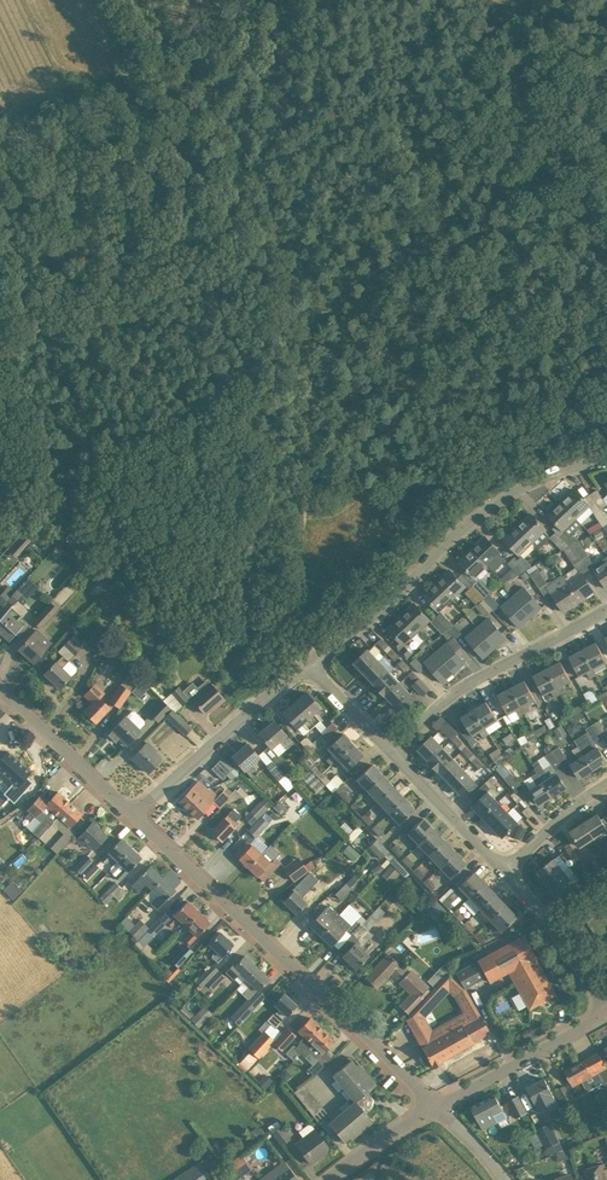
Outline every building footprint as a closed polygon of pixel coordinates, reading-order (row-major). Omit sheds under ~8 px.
[(555,500),(573,489),(568,481),(550,492),(555,500)] [(561,501),(581,522),(593,511),(590,506),(575,489),(561,501)] [(604,499),(597,489),(591,493),(601,509),(606,505),(606,503),(604,499)] [(565,532),(570,537),(583,524),(581,522),(561,501),(548,514),(558,523),(553,528),(556,531),(561,536),(565,532)] [(606,523),(606,517),(601,509),(596,513),(604,526),(606,523)] [(539,548),(551,537),(550,536),(550,537),(545,531),(546,530),(531,513),(517,526),(533,542),(537,546),(539,548)] [(27,525),(23,519),(18,523),(22,529),(27,525)] [(504,538),(519,554),(533,542),(517,526),(504,538)] [(604,533),(601,528),(593,532),(597,538),(604,533)] [(562,549),(564,548),(570,545),(561,536),(556,531),(550,536),(551,537),(562,549)] [(22,534),(18,538),(8,549),(15,556),(25,545),(29,541),(22,534)] [(593,541),(590,535),(583,540),(587,545),(593,541)] [(472,549),(487,564),(491,568),(493,571),(506,559),(500,552),(485,536),(472,549)] [(589,555),(579,540),(571,544),(581,560),(589,555)] [(570,545),(564,548),(574,565),(581,560),(571,544),(570,545)] [(491,568),(487,564),(472,549),(459,561),(474,577),(478,581),(480,578),(491,568)] [(28,550),(21,557),(30,566),(37,559),(28,550)] [(83,565),(72,555),(64,564),(75,574),(83,565)] [(523,555),(516,561),(525,571),(527,570),(532,566),(524,558),(525,557),(523,555)] [(595,570),(606,588),(606,556),(593,565),(596,570),(595,570)] [(519,574),(525,571),(516,561),(513,558),(508,563),(519,574)] [(536,564),(532,566),(527,570),(539,588),(547,583),(548,582),(536,564)] [(564,577),(567,582),(579,601),(595,591),(582,572),(580,574),(577,568),(564,577)] [(450,569),(437,582),(452,598),(464,586),(450,569)] [(521,574),(524,580),(530,576),(527,570),(521,574)] [(505,583),(511,579),(506,573),(501,578),(505,583)] [(110,585),(100,575),(97,578),(91,582),(91,590),(98,593),(99,592),(101,594),(110,585)] [(547,583),(552,592),(564,611),(579,601),(567,582),(564,577),(563,577),(562,575),(551,582),(551,581),(548,582),(547,583)] [(27,577),(21,592),(30,597),(37,582),(27,577)] [(474,584),(486,597),(492,591),(480,578),(478,581),(474,584)] [(437,582),(424,595),(438,611),(452,598),(437,582)] [(484,599),(486,597),(474,584),(465,592),(477,605),(484,599)] [(525,587),(514,597),(531,617),(542,607),(525,587)] [(11,595),(5,589),(0,595),(0,603),(3,605),(7,599),(11,595)] [(11,595),(7,599),(13,605),(22,594),(16,589),(13,592),(11,595)] [(514,597),(502,607),(520,627),(531,617),(514,597)] [(477,605),(486,615),(492,609),(484,599),(477,605)] [(51,602),(33,620),(40,627),(58,608),(51,602)] [(415,603),(402,615),(416,631),(429,619),(415,603)] [(11,606),(0,618),(0,632),(9,640),(23,625),(17,620),(21,615),(11,606)] [(436,616),(440,621),(448,629),(448,630),(454,624),(441,611),(436,616)] [(130,626),(135,619),(127,614),(122,620),(130,626)] [(407,658),(413,653),(403,643),(416,631),(402,615),(388,628),(397,638),(392,642),(407,658)] [(490,618),(478,628),(495,648),(507,638),(490,618)] [(454,624),(448,630),(454,636),(460,631),(454,624)] [(478,628),(467,638),(484,658),(495,648),(478,628)] [(34,663),(51,643),(36,629),(18,649),(34,663)] [(449,640),(454,636),(448,630),(448,629),(443,633),(449,640)] [(60,687),(64,683),(76,671),(76,667),(69,660),(82,646),(79,644),(84,638),(77,631),(64,646),(67,649),(45,673),(60,687)] [(430,644),(433,640),(429,635),(425,639),(430,644)] [(454,636),(449,640),(448,642),(455,650),(462,645),(456,638),(454,636)] [(378,642),(385,649),(389,645),(382,638),(378,642)] [(428,644),(425,640),(422,642),(419,645),(423,650),(429,644),(428,644)] [(448,642),(437,652),(454,672),(466,662),(455,650),(448,642)] [(583,649),(593,667),(606,661),(597,642),(583,649)] [(388,653),(395,660),(399,656),(392,648),(388,653)] [(579,675),(586,671),(590,678),(596,674),(593,668),(593,667),(583,649),(570,656),(579,675)] [(366,673),(370,669),(379,661),(384,656),(380,652),(375,656),(369,650),(355,662),(366,673)] [(437,652),(425,662),(443,682),(454,672),(457,676),(457,677),(458,676),(454,672),(437,652)] [(99,665),(104,671),(112,670),(115,664),(111,657),(102,658),(99,665)] [(411,662),(421,673),(426,667),(416,657),(411,662)] [(398,663),(405,671),(410,667),(402,659),(398,663)] [(366,673),(376,684),(390,672),(379,661),(370,669),(366,673)] [(547,668),(561,693),(567,690),(564,683),(571,680),(561,661),(547,668)] [(150,684),(158,675),(152,668),(143,677),(150,684)] [(555,697),(561,693),(547,668),(534,675),(543,694),(551,690),(555,697)] [(416,688),(423,695),(431,688),(422,680),(419,677),(413,670),(408,674),(415,681),(412,684),(416,688)] [(390,672),(376,684),(387,695),(400,682),(390,672)] [(138,684),(146,691),(149,687),(141,680),(138,684)] [(531,710),(527,703),(535,699),(525,680),(512,687),(525,713),(531,710)] [(191,697),(197,704),(205,713),(216,704),(217,705),(225,699),(209,681),(191,697)] [(397,706),(411,694),(400,682),(387,695),(397,706)] [(121,684),(109,700),(119,707),(131,691),(121,684)] [(190,700),(179,687),(165,698),(163,700),(163,699),(162,699),(172,709),(175,712),(190,700)] [(508,713),(515,709),(519,716),(525,713),(512,687),(498,695),(508,713)] [(85,711),(96,722),(109,706),(98,696),(100,695),(92,688),(85,695),(93,702),(85,711)] [(605,691),(597,696),(600,702),(606,698),(606,695),(605,691)] [(307,692),(295,702),(315,724),(320,720),(313,713),(320,707),(307,692)] [(172,709),(162,699),(150,713),(158,721),(171,708),(172,709)] [(474,709),(477,714),(490,734),(490,733),(486,727),(497,720),(487,701),(474,709)] [(283,712),(287,717),(297,728),(303,722),(308,729),(315,724),(295,702),(283,712)] [(580,705),(570,711),(573,716),(583,711),(580,705)] [(167,717),(176,726),(185,734),(192,727),(175,712),(172,709),(173,710),(167,717)] [(474,736),(480,731),(484,737),(490,734),(477,714),(474,709),(462,717),(474,736)] [(126,743),(127,744),(140,730),(139,729),(145,723),(145,720),(135,711),(132,711),(126,716),(125,715),(108,734),(116,741),(118,739),(124,746),(126,743)] [(573,716),(570,711),(561,716),(564,721),(573,716)] [(593,724),(603,739),(606,736),(606,729),(606,728),(600,719),(593,724)] [(259,734),(271,748),(279,741),(286,749),(293,742),(274,720),(259,734)] [(327,738),(329,736),(338,728),(332,722),(322,731),(327,738)] [(459,733),(456,731),(448,722),(442,728),(452,739),(456,735),(459,733)] [(567,733),(562,724),(554,729),(558,738),(567,733)] [(579,746),(590,764),(593,769),(606,761),(596,744),(603,739),(593,724),(586,728),(588,732),(575,740),(579,746)] [(538,736),(548,730),(545,725),(535,731),(538,736)] [(323,734),(318,738),(322,743),(327,738),(322,731),(321,732),(323,734)] [(538,736),(535,731),(526,736),(529,741),(538,736)] [(512,732),(503,738),(507,745),(516,740),(512,732)] [(327,760),(331,764),(353,744),(343,733),(327,748),(333,754),(327,760)] [(310,752),(316,747),(306,735),(300,741),(310,752)] [(452,739),(459,746),(463,742),(456,735),(452,739)] [(430,760),(434,756),(443,747),(433,736),(419,749),(430,760)] [(156,750),(148,741),(133,757),(148,772),(161,759),(154,752),(156,750)] [(251,763),(259,757),(259,756),(248,743),(233,757),(236,761),(251,777),(258,771),(251,763)] [(331,765),(338,758),(348,769),(363,755),(353,744),(331,764),(331,765)] [(544,748),(547,754),(552,750),(549,745),(544,748)] [(474,754),(466,746),(462,750),(470,758),(474,754)] [(511,746),(509,747),(503,753),(506,759),(515,751),(511,746)] [(552,750),(562,766),(569,761),(560,746),(552,750)] [(579,760),(572,764),(581,778),(593,769),(590,764),(579,746),(573,750),(579,760)] [(443,747),(434,756),(430,760),(440,771),(453,758),(443,747)] [(535,767),(550,790),(553,795),(566,787),(555,770),(562,766),(552,750),(547,754),(545,755),(551,764),(544,768),(541,763),(535,767)] [(18,786),(30,772),(6,751),(0,758),(0,757),(0,769),(18,786)] [(506,759),(503,753),(494,760),(499,766),(503,762),(506,759)] [(279,755),(273,761),(285,775),(291,770),(292,769),(279,755)] [(211,768),(222,778),(226,774),(231,778),(240,774),(233,767),(223,757),(211,768)] [(480,769),(484,765),(477,757),(472,761),(480,769)] [(453,758),(440,771),(450,781),(464,769),(453,758)] [(279,780),(285,775),(273,761),(272,760),(267,765),(266,766),(278,780),(279,780)] [(516,790),(516,791),(523,799),(523,798),(518,793),(525,787),(503,762),(499,766),(496,768),(516,790)] [(318,777),(323,772),(316,764),(311,769),(318,777)] [(357,778),(368,789),(383,775),(372,764),(357,778)] [(553,795),(550,790),(535,767),(538,772),(532,776),(538,785),(530,789),(540,804),(553,795)] [(450,781),(461,793),(474,780),(464,769),(450,781)] [(318,777),(325,784),(330,779),(323,772),(318,777)] [(368,789),(379,800),(393,786),(383,775),(368,789)] [(486,782),(492,787),(498,781),(492,775),(486,782)] [(179,801),(188,810),(207,790),(199,780),(179,801)] [(335,789),(340,794),(344,789),(347,787),(342,782),(337,787),(335,789)] [(240,786),(237,790),(243,796),(249,794),(240,786)] [(389,811),(400,802),(404,797),(393,786),(379,800),(389,811)] [(209,788),(207,790),(188,810),(198,818),(213,801),(220,808),(227,801),(228,801),(244,797),(235,789),(229,795),(224,790),(218,797),(209,788)] [(340,794),(348,802),(352,798),(344,789),(340,794)] [(473,805),(483,816),(499,801),(488,790),(473,805)] [(33,831),(39,837),(44,831),(45,830),(47,828),(66,806),(70,802),(57,791),(49,801),(41,794),(27,809),(36,816),(41,811),(47,817),(43,822),(42,821),(33,831)] [(518,803),(523,799),(516,791),(511,795),(518,803)] [(404,797),(400,802),(389,811),(395,817),(400,823),(415,809),(404,797)] [(289,808),(279,800),(273,806),(283,815),(289,808)] [(257,817),(267,807),(261,801),(251,812),(257,817)] [(351,805),(359,813),(363,809),(355,801),(351,805)] [(499,801),(483,816),(493,826),(509,811),(499,801)] [(40,836),(43,834),(47,837),(57,827),(64,833),(83,813),(70,802),(66,806),(47,828),(48,828),(46,830),(45,830),(44,831),(40,836)] [(535,813),(529,806),(523,811),(529,818),(530,817),(529,817),(534,813),(535,813)] [(233,808),(229,812),(211,831),(222,841),(236,827),(233,824),(241,815),(233,808)] [(28,823),(33,814),(27,811),(22,820),(28,823)] [(266,811),(262,815),(248,829),(255,836),(272,818),(266,811)] [(509,811),(493,826),(503,837),(519,822),(509,811)] [(361,816),(369,824),(374,820),(366,812),(361,816)] [(588,828),(601,849),(606,845),(606,843),(606,842),(606,827),(598,814),(585,823),(588,828)] [(423,818),(419,822),(408,832),(419,843),(434,829),(423,818)] [(86,841),(94,849),(107,835),(93,822),(76,839),(83,845),(86,841)] [(601,849),(588,828),(585,823),(572,832),(580,845),(588,840),(595,853),(601,849)] [(380,836),(384,832),(383,830),(377,824),(373,828),(380,836)] [(434,829),(419,843),(430,855),(445,840),(434,829)] [(131,847),(121,838),(104,858),(107,861),(113,855),(119,861),(131,847)] [(271,844),(262,853),(248,839),(234,853),(239,857),(239,858),(249,867),(271,844)] [(380,858),(388,850),(377,839),(370,847),(380,858)] [(445,840),(430,855),(440,866),(455,852),(445,840)] [(271,844),(249,867),(258,876),(263,881),(279,861),(276,857),(280,853),(271,844)] [(391,848),(399,856),(403,852),(396,844),(391,848)] [(572,845),(567,848),(573,857),(578,854),(572,845)] [(131,847),(119,861),(125,866),(116,875),(121,879),(142,857),(131,847)] [(361,854),(356,850),(351,856),(355,860),(361,854)] [(455,852),(440,866),(451,877),(466,863),(455,852)] [(75,868),(72,871),(78,877),(80,875),(80,874),(93,860),(87,854),(74,867),(75,868)] [(414,863),(406,855),(402,859),(410,867),(414,863)] [(410,873),(394,857),(390,861),(405,877),(410,873)] [(547,884),(564,870),(555,858),(538,871),(547,884)] [(606,883),(602,875),(592,858),(584,864),(583,862),(583,863),(589,872),(598,888),(606,883)] [(94,878),(90,875),(99,866),(93,860),(80,874),(80,875),(88,883),(94,878)] [(368,866),(372,872),(375,876),(383,869),(382,866),(377,860),(368,866)] [(294,881),(309,870),(303,863),(289,873),(294,881)] [(589,872),(583,863),(578,865),(584,875),(589,872)] [(150,865),(132,884),(139,891),(146,883),(152,888),(145,896),(163,877),(150,865)] [(395,878),(400,873),(391,865),(383,873),(391,880),(394,877),(395,878)] [(413,870),(420,879),(425,875),(417,866),(413,870)] [(557,896),(574,882),(564,870),(547,884),(557,896)] [(470,897),(485,882),(474,871),(459,885),(470,897)] [(176,890),(163,877),(145,896),(158,908),(176,890)] [(312,883),(306,877),(284,901),(297,914),(307,903),(300,897),(312,883)] [(431,890),(436,886),(428,878),(424,881),(431,890)] [(108,900),(121,887),(116,882),(103,895),(108,900)] [(495,894),(485,882),(470,897),(480,908),(495,894)] [(340,898),(351,887),(346,883),(336,893),(340,898)] [(17,894),(8,885),(4,890),(12,899),(17,894)] [(605,890),(606,892),(596,897),(603,910),(606,908),(606,889),(605,890)] [(442,901),(450,909),(454,905),(451,902),(458,895),(453,890),(442,901)] [(495,894),(480,908),(491,919),(506,905),(495,894)] [(437,919),(445,911),(434,899),(425,907),(437,919)] [(179,919),(185,925),(194,916),(199,911),(187,900),(168,921),(173,926),(179,919)] [(340,914),(324,930),(320,935),(332,946),(344,932),(346,930),(352,935),(362,924),(366,919),(349,903),(340,914)] [(329,904),(322,911),(309,924),(320,935),(324,930),(340,914),(329,904)] [(506,905),(491,919),(502,931),(517,916),(506,905)] [(458,909),(453,913),(460,921),(465,916),(458,909)] [(186,938),(191,942),(210,922),(199,911),(194,916),(185,925),(192,932),(186,938)] [(428,923),(431,916),(422,912),(419,920),(428,923)] [(126,916),(121,921),(120,923),(125,927),(128,931),(130,930),(134,925),(126,916)] [(369,917),(366,919),(362,924),(367,929),(374,922),(369,917)] [(149,929),(150,928),(140,919),(134,925),(130,930),(139,939),(149,929)] [(159,919),(150,928),(149,929),(154,935),(164,924),(159,919)] [(463,924),(469,930),(471,932),(476,928),(468,920),(463,924)] [(362,948),(374,935),(367,929),(362,924),(352,935),(340,947),(346,952),(342,956),(356,969),(369,955),(362,948)] [(148,943),(154,937),(148,931),(139,940),(145,946),(148,943)] [(479,931),(477,932),(474,935),(481,943),(486,939),(479,931)] [(220,932),(210,943),(216,949),(211,955),(218,962),(224,956),(222,955),(233,944),(220,932)] [(524,935),(479,960),(489,980),(508,970),(529,1009),(556,994),(535,956),(536,956),(524,935)] [(193,951),(187,945),(178,954),(184,960),(193,951)] [(146,954),(146,955),(148,957),(151,960),(158,953),(153,948),(146,954)] [(178,966),(184,960),(178,954),(172,960),(178,966)] [(409,1015),(431,991),(428,988),(429,987),(410,969),(407,973),(387,954),(365,977),(377,988),(391,973),(400,981),(399,982),(411,993),(400,1005),(407,1012),(408,1012),(410,1014),(409,1014),(409,1015)] [(228,971),(234,977),(241,984),(257,967),(245,955),(234,966),(233,965),(228,971)] [(197,980),(202,986),(198,989),(199,990),(219,970),(213,964),(197,980)] [(257,967),(241,984),(237,988),(244,995),(253,986),(258,991),(259,989),(269,978),(257,967)] [(226,977),(219,970),(199,990),(206,997),(226,977)] [(465,987),(448,973),(439,982),(449,991),(455,997),(465,987)] [(247,998),(234,1012),(243,1020),(256,1006),(266,996),(259,989),(258,991),(249,1000),(247,998)] [(284,992),(274,1003),(280,1008),(275,1014),(274,1013),(268,1019),(276,1027),(282,1021),(281,1020),(286,1014),(287,1016),(297,1004),(284,992)] [(481,1016),(475,1006),(458,1015),(463,1025),(422,1048),(433,1067),(433,1068),(443,1062),(442,1062),(441,1060),(473,1042),(472,1041),(490,1031),(481,1016)] [(193,1015),(190,1019),(198,1026),(206,1017),(197,1009),(193,1015)] [(289,1054),(294,1059),(301,1052),(322,1028),(310,1017),(298,1030),(303,1035),(298,1041),(300,1042),(289,1054)] [(207,1023),(202,1029),(207,1033),(212,1028),(207,1023)] [(335,1040),(322,1028),(301,1052),(311,1062),(321,1052),(322,1054),(335,1040)] [(286,1029),(276,1040),(282,1046),(292,1035),(286,1029)] [(249,1049),(258,1057),(274,1040),(265,1031),(249,1049)] [(250,1051),(244,1058),(251,1065),(257,1058),(250,1051)] [(573,1086),(583,1081),(588,1090),(603,1082),(606,1088),(606,1066),(602,1056),(601,1056),(599,1052),(565,1071),(573,1086)] [(346,1143),(373,1121),(371,1118),(366,1113),(371,1108),(369,1106),(371,1105),(371,1099),(370,1098),(372,1096),(368,1091),(376,1084),(371,1078),(353,1057),(333,1074),(354,1099),(354,1102),(329,1123),(325,1119),(329,1115),(304,1084),(294,1092),(329,1135),(334,1130),(346,1143)] [(315,1076),(322,1068),(325,1065),(318,1059),(308,1069),(315,1076)] [(265,1088),(272,1080),(265,1073),(257,1081),(265,1088)] [(530,1086),(528,1087),(539,1110),(556,1101),(545,1078),(535,1083),(535,1082),(529,1084),(530,1086)] [(565,1084),(561,1086),(557,1088),(568,1109),(576,1105),(565,1084)] [(471,1106),(474,1112),(483,1129),(498,1121),(507,1117),(503,1109),(495,1094),(471,1106)] [(519,1095),(509,1101),(517,1117),(527,1112),(519,1095)] [(551,1121),(537,1129),(538,1131),(545,1144),(550,1153),(559,1148),(557,1143),(561,1140),(551,1121)] [(303,1137),(295,1142),(310,1163),(330,1149),(310,1122),(298,1131),(303,1137)] [(291,1138),(281,1125),(272,1132),(282,1145),(291,1138)] [(253,1141),(264,1133),(262,1130),(260,1132),(256,1127),(247,1134),(251,1138),(253,1141)] [(545,1144),(538,1131),(529,1136),(536,1149),(545,1144)] [(560,1159),(573,1155),(571,1148),(558,1152),(560,1159)] [(246,1161),(241,1154),(226,1166),(231,1173),(246,1161)] [(527,1155),(522,1157),(525,1165),(530,1163),(527,1155)] [(285,1160),(261,1178),(262,1179),(299,1179),(285,1160)] [(237,1178),(250,1167),(246,1163),(233,1174),(237,1178)] [(604,1165),(585,1170),(588,1179),(606,1179),(606,1173),(606,1172),(606,1164),(604,1165)] [(193,1167),(174,1179),(201,1179),(193,1167)]
